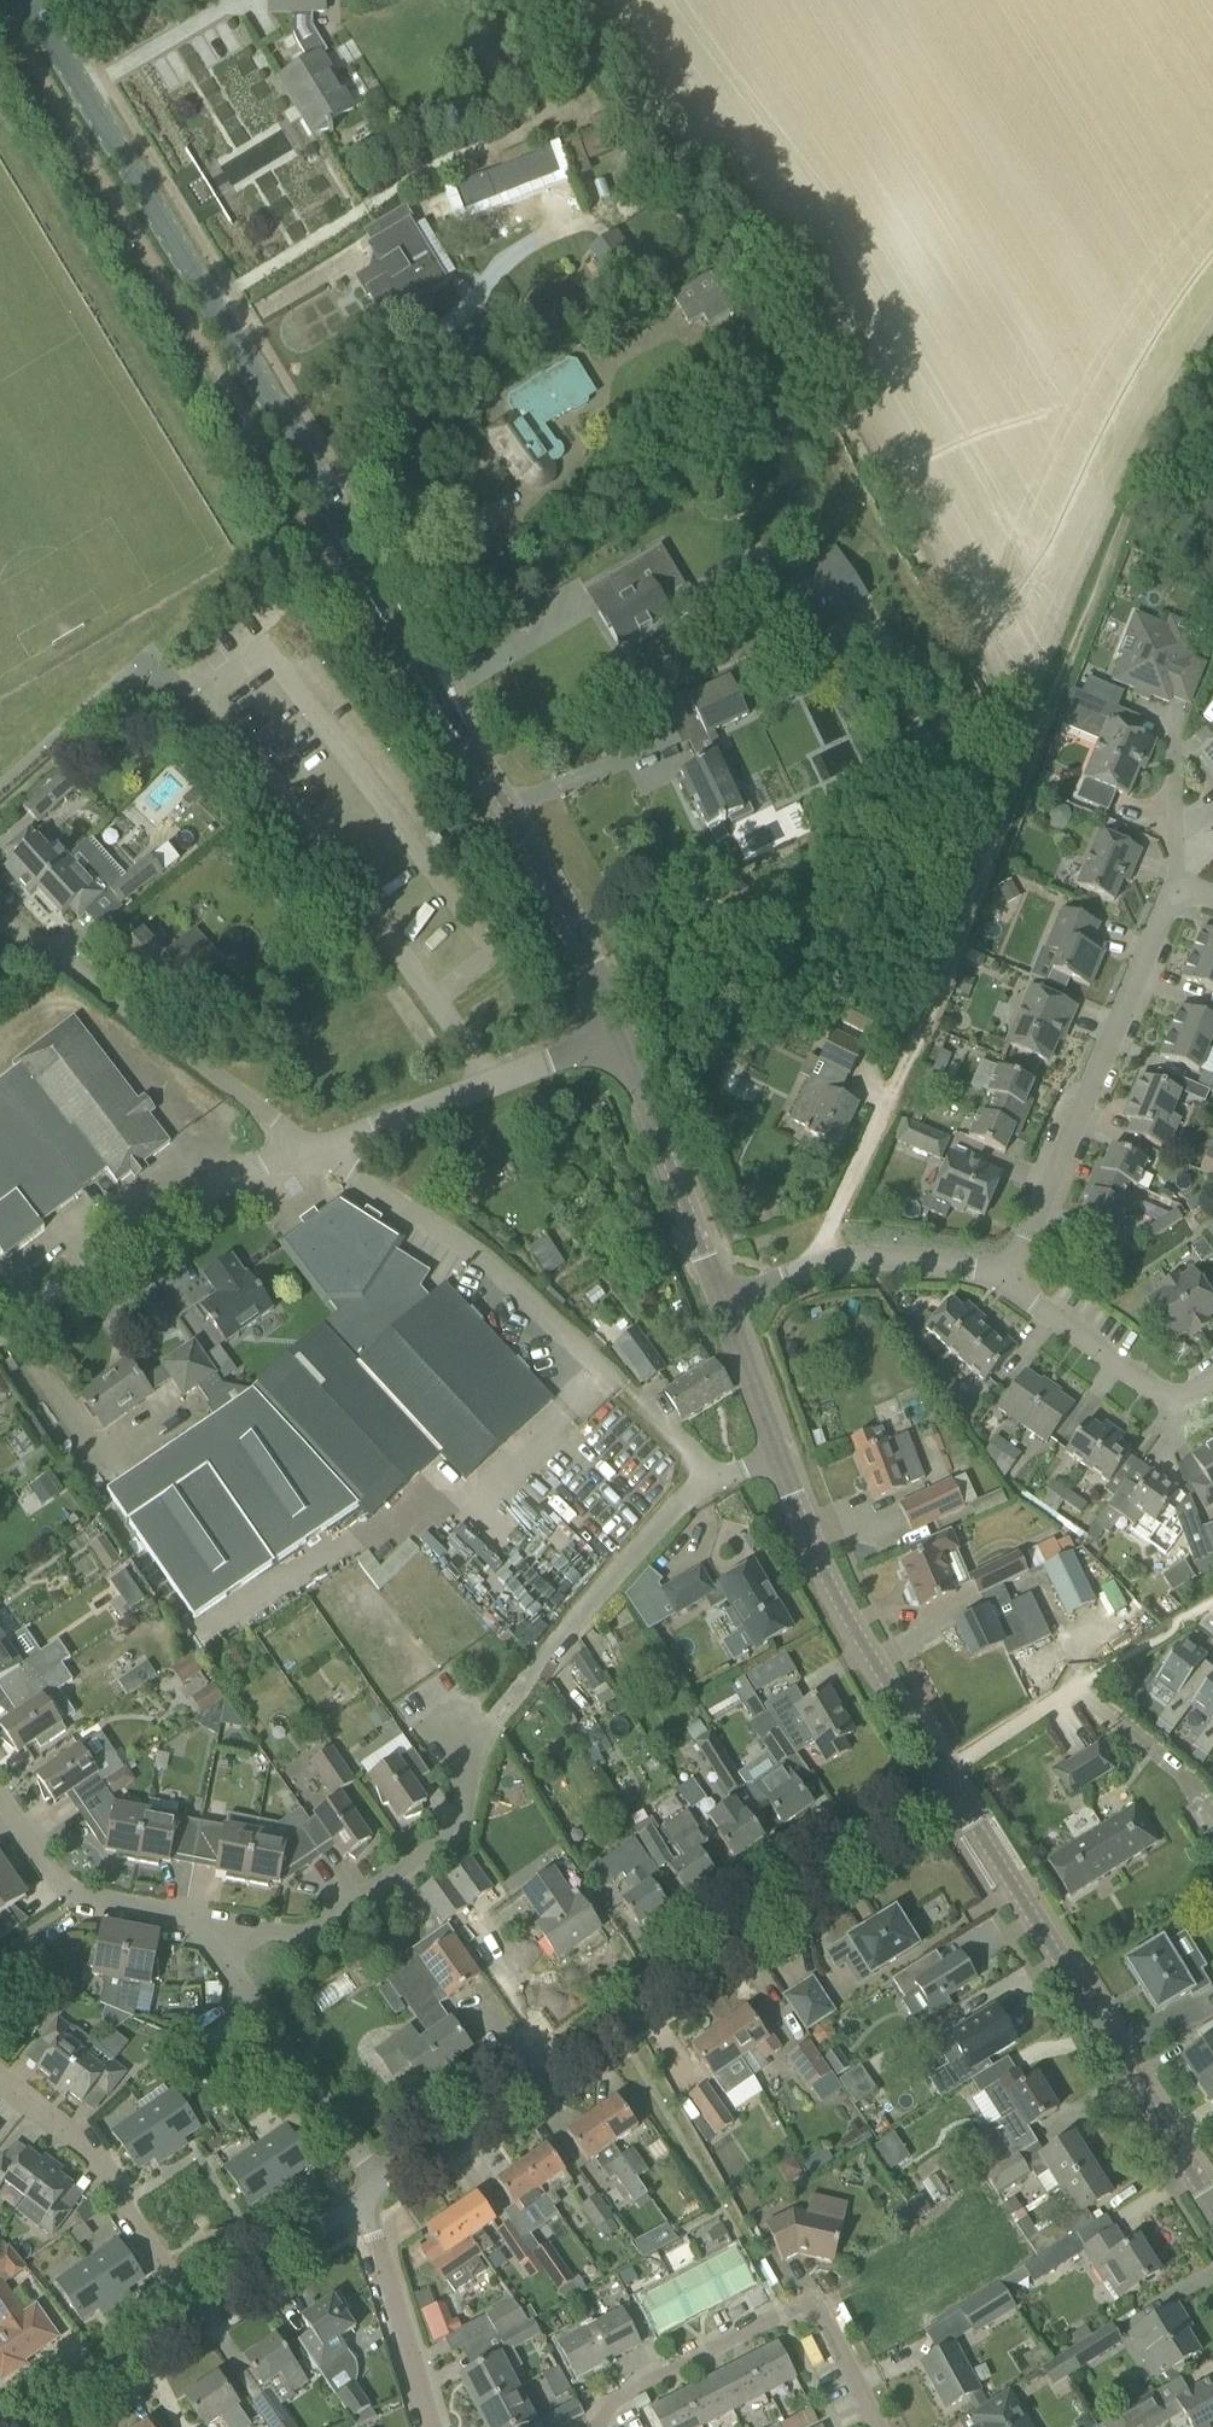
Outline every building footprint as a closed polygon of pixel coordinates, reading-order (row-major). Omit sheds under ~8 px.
[(271,14),(291,13),(291,20),(292,26),(293,33),(295,39),(298,45),(301,51),(304,56),(308,62),(279,79),(313,136),(329,131),(329,133),(333,133),(331,125),(355,110),(323,55),(327,53),(313,28),(313,15),(325,14),(325,0),(270,0),(271,14)] [(560,140),(570,167),(624,147),(614,120),(560,140)] [(450,188),(462,218),(564,179),(552,149),(450,188)] [(686,212),(674,218),(684,236),(696,229),(686,212)] [(358,279),(368,296),(371,295),(385,319),(447,282),(410,222),(369,247),(377,260),(375,268),(358,279)] [(588,251),(614,290),(642,271),(615,232),(588,251)] [(741,306),(756,297),(743,275),(719,290),(709,274),(671,297),(688,325),(702,317),(707,326),(728,314),(734,315),(739,311),(741,306)] [(512,416),(506,420),(486,434),(518,479),(520,478),(524,485),(528,482),(532,484),(536,485),(538,486),(542,484),(546,482),(548,479),(549,474),(548,470),(553,467),(550,463),(556,463),(560,460),(563,455),(562,450),(560,446),(555,444),(543,427),(568,411),(574,413),(587,405),(587,399),(595,394),(575,363),(566,360),(507,397),(505,406),(512,416)] [(612,626),(622,643),(667,617),(654,594),(661,590),(664,595),(683,584),(661,546),(642,557),(645,563),(637,567),(634,562),(603,580),(604,582),(609,579),(620,598),(602,609),(611,625),(607,628),(608,629),(612,626)] [(1123,658),(1114,681),(1168,703),(1170,696),(1188,703),(1204,664),(1179,655),(1187,635),(1135,615),(1127,636),(1125,635),(1117,656),(1123,658)] [(748,715),(740,699),(730,677),(688,697),(706,735),(748,715)] [(1087,680),(1082,693),(1092,697),(1098,685),(1087,680)] [(1074,689),(1059,723),(1060,723),(1069,727),(1084,723),(1104,731),(1084,780),(1076,799),(1107,812),(1115,793),(1127,797),(1142,759),(1147,761),(1155,741),(1133,731),(1139,718),(1092,697),(1082,693),(1074,690),(1074,689)] [(1212,769),(1212,741),(1200,751),(1212,769)] [(715,755),(680,771),(707,829),(715,844),(727,838),(721,824),(725,822),(724,821),(728,820),(731,826),(754,815),(742,790),(734,794),(715,755)] [(24,809),(37,823),(77,787),(64,773),(24,809)] [(197,785),(189,793),(196,800),(204,792),(197,785)] [(5,867),(4,868),(28,896),(29,897),(37,890),(36,889),(62,865),(65,863),(69,859),(57,845),(56,844),(55,845),(49,851),(37,837),(36,838),(29,830),(4,852),(12,861),(5,867)] [(1076,887),(1113,902),(1122,881),(1127,884),(1141,851),(1099,833),(1076,887)] [(104,893),(116,909),(162,873),(150,858),(104,893)] [(62,865),(36,889),(37,890),(55,911),(58,914),(61,917),(70,909),(78,918),(83,913),(102,896),(103,889),(114,879),(106,871),(101,868),(96,866),(90,867),(86,869),(81,873),(70,860),(69,859),(65,863),(62,865)] [(1010,881),(997,888),(1006,904),(1019,897),(1010,881)] [(1062,910),(1046,949),(1059,954),(1052,971),(1047,983),(1066,991),(1070,979),(1089,987),(1103,954),(1088,948),(1098,925),(1062,910)] [(1192,954),(1212,962),(1212,933),(1202,928),(1192,954)] [(121,951),(147,978),(154,970),(181,999),(205,977),(197,968),(215,952),(195,930),(167,957),(142,931),(121,951)] [(1192,954),(1181,979),(1212,992),(1212,962),(1192,954)] [(955,992),(966,997),(973,981),(962,976),(955,992)] [(1007,1045),(1047,1062),(1060,1030),(1065,1032),(1075,1008),(1030,989),(1007,1045)] [(1170,1031),(1209,1048),(1212,1038),(1212,1020),(1180,1006),(1170,1031)] [(14,1069),(0,1080),(0,1256),(1,1255),(5,1259),(44,1229),(40,1223),(60,1207),(61,1208),(82,1193),(81,1191),(107,1171),(117,1184),(170,1143),(73,1017),(11,1064),(14,1069)] [(1209,1048),(1170,1031),(1159,1057),(1198,1073),(1209,1048)] [(844,1076),(848,1078),(862,1047),(832,1033),(817,1064),(844,1076)] [(933,1070),(942,1074),(950,1055),(941,1051),(933,1070)] [(995,1096),(1028,1110),(1032,1102),(1026,1100),(1033,1083),(998,1068),(987,1093),(995,1096)] [(1140,1076),(1123,1117),(1132,1121),(1126,1134),(1149,1143),(1167,1151),(1180,1120),(1172,1117),(1181,1093),(1182,1094),(1187,1082),(1158,1070),(1153,1082),(1140,1076)] [(1212,1094),(1212,1078),(1202,1073),(1196,1087),(1212,1094)] [(930,1075),(924,1090),(934,1094),(940,1080),(930,1075)] [(808,1130),(807,1132),(837,1147),(858,1104),(809,1081),(790,1121),(808,1130)] [(934,1094),(924,1090),(917,1108),(926,1112),(934,1094)] [(995,1096),(987,1116),(986,1116),(1020,1130),(1028,1110),(995,1096)] [(986,1116),(987,1116),(979,1113),(969,1138),(1004,1153),(1011,1136),(1017,1138),(1020,1130),(986,1116)] [(897,1142),(940,1160),(948,1139),(906,1121),(897,1142)] [(1098,1162),(1095,1169),(1129,1184),(1129,1186),(1136,1189),(1147,1162),(1111,1147),(1104,1164),(1098,1162)] [(1200,1171),(1212,1177),(1212,1151),(1210,1150),(1200,1171)] [(926,1197),(921,1209),(945,1219),(950,1207),(955,1209),(957,1205),(984,1216),(1001,1176),(950,1154),(931,1199),(926,1197)] [(1095,1169),(1087,1189),(1121,1204),(1129,1186),(1129,1184),(1095,1169)] [(1121,1204),(1087,1189),(1083,1198),(1089,1200),(1082,1217),(1099,1225),(1095,1233),(1113,1241),(1127,1208),(1121,1205),(1121,1204)] [(1208,1202),(1208,1201),(1202,1193),(1185,1204),(1191,1213),(1208,1202)] [(213,1418),(107,1491),(180,1599),(194,1619),(359,1506),(369,1518),(421,1470),(441,1452),(466,1479),(552,1399),(528,1373),(529,1372),(517,1359),(516,1360),(481,1323),(483,1322),(471,1309),(469,1310),(445,1285),(429,1299),(419,1289),(429,1273),(391,1250),(397,1241),(340,1205),(285,1245),(337,1314),(252,1392),(221,1387),(215,1377),(216,1376),(207,1363),(194,1343),(162,1365),(163,1367),(143,1380),(152,1393),(169,1381),(182,1400),(197,1389),(207,1404),(206,1408),(213,1418)] [(1176,1210),(1161,1220),(1167,1229),(1182,1219),(1176,1210)] [(1167,1229),(1161,1220),(1147,1230),(1152,1239),(1167,1229)] [(527,1248),(546,1276),(563,1264),(545,1237),(527,1248)] [(1191,1248),(1195,1256),(1208,1248),(1203,1240),(1191,1248)] [(1208,1248),(1195,1256),(1200,1263),(1212,1255),(1208,1248)] [(208,1319),(226,1343),(273,1309),(262,1293),(267,1289),(256,1273),(250,1277),(247,1273),(244,1275),(230,1256),(203,1276),(217,1295),(210,1300),(208,1297),(192,1308),(203,1323),(208,1319)] [(1178,1273),(1167,1280),(1184,1305),(1207,1290),(1193,1270),(1181,1278),(1178,1273)] [(1146,1301),(1159,1321),(1184,1305),(1167,1280),(1157,1287),(1160,1292),(1146,1301)] [(1184,1305),(1200,1330),(1211,1323),(1207,1318),(1212,1315),(1212,1300),(1207,1290),(1184,1305)] [(925,1330),(944,1348),(976,1312),(967,1304),(961,1310),(951,1300),(934,1319),(926,1312),(913,1328),(920,1335),(925,1330)] [(1184,1305),(1159,1321),(1172,1341),(1187,1332),(1190,1337),(1200,1330),(1184,1305)] [(944,1348),(964,1365),(990,1336),(980,1326),(985,1320),(976,1312),(944,1348)] [(617,1345),(645,1384),(664,1369),(636,1331),(617,1345)] [(990,1336),(964,1365),(984,1383),(1016,1348),(1006,1339),(1001,1345),(990,1336)] [(218,1347),(204,1358),(215,1373),(229,1363),(218,1347)] [(0,1366),(7,1376),(17,1370),(10,1359),(0,1366)] [(127,1361),(80,1395),(94,1415),(105,1430),(153,1395),(152,1393),(143,1380),(141,1381),(127,1361)] [(664,1392),(682,1421),(731,1390),(713,1361),(664,1392)] [(931,1372),(943,1389),(950,1381),(941,1366),(931,1372)] [(996,1411),(1021,1428),(1051,1385),(1042,1379),(1040,1382),(1025,1371),(996,1411)] [(814,1390),(809,1379),(793,1385),(798,1396),(814,1390)] [(950,1381),(943,1389),(954,1407),(963,1401),(950,1381)] [(1051,1385),(1021,1428),(1045,1445),(1073,1405),(1058,1395),(1060,1392),(1051,1385)] [(34,1420),(25,1426),(37,1443),(46,1436),(34,1420)] [(1063,1455),(1085,1470),(1114,1430),(1104,1423),(1099,1429),(1087,1421),(1063,1455)] [(1114,1430),(1085,1470),(1107,1486),(1129,1456),(1131,1452),(1119,1444),(1124,1437),(1114,1430)] [(905,1486),(924,1479),(907,1434),(888,1442),(888,1441),(876,1446),(870,1432),(852,1439),(875,1498),(905,1487),(905,1486)] [(985,1452),(993,1466),(1008,1446),(995,1437),(985,1452)] [(1201,1446),(1203,1449),(1191,1457),(1203,1476),(1189,1485),(1205,1510),(1212,1505),(1212,1439),(1201,1446)] [(1008,1446),(993,1466),(1002,1480),(1020,1455),(1008,1446)] [(1106,1508),(1120,1518),(1149,1539),(1158,1527),(1154,1524),(1178,1491),(1151,1472),(1138,1490),(1125,1481),(1113,1498),(1106,1508)] [(898,1506),(911,1532),(984,1498),(973,1474),(952,1484),(951,1481),(898,1506)] [(46,1477),(30,1488),(42,1505),(58,1494),(46,1477)] [(1037,1503),(1054,1515),(1069,1494),(1052,1482),(1037,1503)] [(1069,1494),(1054,1515),(1054,1516),(1063,1503),(1080,1514),(1086,1506),(1069,1494)] [(1209,1544),(1202,1528),(1189,1496),(1184,1498),(1174,1513),(1190,1555),(1209,1544)] [(1202,1528),(1209,1544),(1212,1542),(1212,1524),(1202,1528)] [(756,1530),(743,1538),(751,1550),(763,1543),(756,1530)] [(912,1560),(901,1564),(910,1585),(907,1591),(912,1603),(918,1604),(920,1608),(956,1593),(941,1559),(959,1551),(950,1530),(908,1548),(912,1560)] [(103,1539),(90,1547),(106,1571),(119,1562),(103,1539)] [(356,1561),(378,1591),(419,1551),(408,1540),(377,1570),(365,1554),(356,1561)] [(978,1598),(1008,1583),(1027,1574),(1017,1554),(968,1577),(978,1598)] [(1041,1568),(1064,1618),(1094,1604),(1071,1554),(1041,1568)] [(792,1628),(754,1564),(712,1588),(715,1593),(705,1598),(711,1608),(726,1600),(732,1610),(726,1614),(736,1630),(742,1626),(755,1650),(792,1628)] [(676,1616),(705,1598),(715,1593),(712,1588),(700,1568),(661,1591),(676,1616)] [(124,1572),(109,1582),(119,1596),(134,1586),(124,1572)] [(986,1609),(956,1624),(972,1659),(1001,1645),(1007,1657),(1050,1637),(1030,1595),(1010,1604),(1014,1613),(1002,1619),(1003,1621),(994,1625),(986,1609)] [(646,1600),(632,1608),(648,1633),(660,1625),(646,1600)] [(61,1664),(49,1646),(26,1662),(11,1639),(5,1643),(0,1647),(0,1689),(8,1700),(31,1684),(32,1684),(61,1664)] [(1212,1675),(1212,1670),(1196,1657),(1200,1653),(1184,1641),(1174,1654),(1170,1651),(1161,1663),(1165,1666),(1155,1680),(1176,1695),(1157,1720),(1172,1732),(1191,1707),(1190,1706),(1212,1675)] [(235,1649),(223,1657),(233,1672),(244,1664),(235,1649)] [(571,1660),(592,1693),(606,1685),(585,1651),(571,1660)] [(171,1669),(182,1684),(203,1669),(192,1654),(171,1669)] [(145,1663),(131,1672),(140,1685),(154,1675),(145,1663)] [(1190,1706),(1191,1707),(1211,1721),(1192,1747),(1207,1758),(1212,1750),(1212,1675),(1190,1706)] [(700,1704),(707,1717),(710,1722),(741,1704),(738,1699),(741,1698),(743,1702),(756,1695),(753,1690),(745,1678),(700,1704)] [(8,1700),(18,1716),(1,1727),(1,1726),(0,1726),(0,1728),(3,1732),(0,1735),(0,1740),(13,1751),(15,1750),(18,1754),(19,1753),(18,1752),(60,1723),(42,1696),(40,1697),(32,1684),(31,1684),(8,1700)] [(763,1706),(767,1712),(795,1756),(815,1743),(827,1763),(848,1751),(841,1740),(853,1732),(828,1690),(805,1704),(795,1687),(763,1706)] [(593,1698),(600,1708),(614,1698),(608,1688),(593,1698)] [(191,1723),(217,1737),(225,1699),(191,1723)] [(381,1709),(367,1718),(375,1731),(390,1721),(381,1709)] [(747,1725),(777,1768),(782,1764),(795,1756),(767,1712),(747,1725)] [(727,1796),(743,1786),(710,1733),(693,1744),(727,1796)] [(591,1741),(582,1747),(594,1766),(602,1760),(591,1741)] [(1054,1772),(1069,1797),(1113,1769),(1097,1744),(1054,1772)] [(72,1791),(83,1806),(106,1791),(97,1777),(98,1776),(78,1747),(74,1750),(55,1757),(57,1765),(38,1777),(37,1776),(36,1777),(39,1781),(37,1783),(44,1802),(51,1799),(55,1804),(56,1803),(55,1802),(72,1791)] [(308,1764),(331,1798),(355,1782),(332,1748),(308,1764)] [(424,1802),(413,1785),(429,1774),(413,1750),(397,1760),(396,1759),(369,1778),(370,1779),(371,1778),(377,1786),(375,1787),(382,1807),(389,1804),(399,1819),(398,1820),(399,1821),(403,1818),(405,1820),(424,1813),(421,1806),(426,1802),(425,1801),(424,1802)] [(752,1785),(743,1786),(758,1807),(767,1801),(783,1825),(811,1806),(782,1764),(777,1768),(752,1785)] [(115,1858),(136,1862),(146,1811),(116,1806),(106,1791),(83,1806),(108,1843),(106,1849),(105,1849),(105,1850),(116,1852),(115,1858)] [(313,1819),(301,1827),(317,1851),(333,1840),(344,1857),(343,1858),(344,1859),(349,1856),(355,1861),(368,1845),(367,1843),(371,1840),(370,1839),(369,1840),(340,1798),(312,1817),(313,1819)] [(707,1818),(717,1832),(716,1833),(735,1859),(764,1838),(746,1812),(744,1813),(734,1799),(707,1818)] [(1046,1861),(1069,1898),(1159,1841),(1137,1805),(1046,1861)] [(170,1855),(194,1860),(201,1824),(177,1819),(177,1817),(146,1811),(136,1862),(158,1866),(159,1861),(170,1863),(171,1861),(169,1861),(170,1855)] [(686,1811),(659,1830),(671,1847),(680,1860),(669,1869),(672,1873),(686,1893),(715,1873),(699,1850),(707,1844),(698,1831),(697,1829),(698,1828),(686,1811)] [(225,1879),(246,1883),(256,1832),(258,1821),(228,1815),(225,1828),(201,1824),(194,1860),(218,1864),(217,1870),(215,1870),(215,1871),(226,1873),(225,1879)] [(256,1832),(246,1883),(268,1887),(269,1882),(280,1884),(281,1882),(279,1882),(280,1876),(317,1851),(301,1827),(285,1838),(256,1832)] [(637,1837),(658,1870),(672,1861),(652,1828),(637,1837)] [(9,1874),(7,1872),(9,1871),(3,1851),(0,1852),(0,1880),(9,1874)] [(420,1891),(443,1924),(491,1890),(468,1857),(420,1891)] [(585,1869),(600,1890),(613,1881),(598,1860),(585,1869)] [(652,1883),(661,1877),(651,1861),(624,1880),(633,1894),(621,1902),(638,1926),(668,1906),(652,1883)] [(519,1894),(539,1923),(535,1926),(557,1958),(600,1929),(574,1892),(570,1894),(553,1870),(519,1894)] [(0,1880),(0,1940),(18,1927),(7,1911),(24,1899),(25,1900),(26,1900),(23,1895),(28,1889),(12,1875),(10,1877),(9,1874),(0,1880)] [(857,1955),(870,1976),(918,1947),(895,1910),(827,1952),(837,1968),(857,1955)] [(100,2004),(116,2011),(131,1931),(121,1929),(121,1926),(103,1922),(103,1926),(101,1925),(101,1927),(102,1927),(98,1949),(96,1948),(87,1967),(94,1971),(93,1973),(92,1973),(92,1974),(105,1977),(100,2004)] [(470,2049),(439,2006),(480,1977),(453,1938),(454,1937),(447,1926),(404,1956),(409,1964),(385,1981),(388,1985),(378,1992),(395,2017),(404,2010),(399,2001),(401,1999),(428,2037),(419,2043),(409,2029),(376,2052),(393,2076),(408,2065),(424,2088),(459,2064),(456,2059),(470,2049)] [(131,1931),(116,2011),(134,2018),(140,1983),(152,1985),(152,1984),(150,1984),(151,1981),(159,1980),(157,1960),(155,1959),(159,1938),(161,1938),(161,1937),(159,1936),(160,1933),(142,1929),(141,1933),(131,1931)] [(11,1957),(20,1971),(47,1954),(37,1939),(11,1957)] [(1136,1982),(1144,1994),(1156,2012),(1188,1993),(1191,1998),(1210,1987),(1200,1971),(1191,1976),(1170,1942),(1164,1945),(1161,1941),(1126,1963),(1137,1982),(1136,1982)] [(946,1998),(975,1980),(960,1955),(937,1970),(928,1957),(892,1980),(904,1999),(917,1991),(932,2014),(949,2003),(946,1998)] [(783,1997),(806,2031),(834,2013),(812,1979),(783,1997)] [(747,2009),(719,2029),(741,2060),(754,2050),(763,2062),(781,2049),(761,2020),(757,2023),(747,2009)] [(963,2022),(933,2041),(962,2088),(992,2069),(987,2060),(1014,2043),(994,2011),(967,2028),(963,2022)] [(46,2084),(55,2090),(83,2054),(88,2048),(94,2044),(75,2029),(71,2029),(58,2018),(39,2043),(50,2052),(37,2068),(50,2079),(46,2084)] [(204,2036),(214,2051),(240,2032),(230,2018),(204,2036)] [(1212,2072),(1212,2021),(1196,2032),(1204,2045),(1183,2058),(1183,2057),(1181,2057),(1197,2082),(1212,2072)] [(189,2025),(174,2035),(192,2043),(213,2051),(214,2051),(204,2036),(199,2040),(189,2025)] [(741,2060),(719,2029),(692,2048),(702,2063),(698,2066),(709,2082),(713,2080),(723,2094),(735,2086),(737,2090),(753,2079),(741,2060)] [(807,2090),(812,2086),(820,2097),(837,2085),(808,2043),(785,2058),(807,2090)] [(83,2054),(55,2090),(65,2098),(69,2094),(83,2104),(96,2087),(108,2097),(127,2073),(113,2062),(115,2060),(94,2044),(88,2048),(83,2054)] [(822,2059),(835,2078),(849,2068),(837,2049),(822,2059)] [(861,2065),(839,2078),(855,2104),(877,2090),(861,2065)] [(987,2090),(1004,2117),(995,2123),(1006,2140),(1026,2127),(1027,2128),(1056,2110),(1035,2077),(1023,2084),(1016,2072),(987,2090)] [(1197,2082),(1211,2105),(1212,2105),(1212,2104),(1212,2103),(1212,2072),(1197,2082)] [(689,2096),(716,2136),(732,2124),(705,2085),(689,2096)] [(174,2091),(143,2112),(172,2154),(186,2145),(182,2140),(199,2128),(174,2091)] [(617,2099),(592,2116),(613,2145),(638,2128),(617,2099)] [(172,2154),(143,2112),(112,2133),(138,2170),(154,2159),(158,2164),(172,2154)] [(621,2157),(613,2145),(592,2116),(567,2133),(588,2163),(594,2159),(609,2181),(615,2178),(634,2205),(648,2196),(636,2179),(621,2157)] [(286,2127),(256,2148),(285,2190),(299,2181),(295,2176),(312,2164),(286,2127)] [(964,2142),(985,2177),(1016,2157),(1015,2156),(1010,2160),(989,2127),(964,2142)] [(1044,2156),(1027,2167),(1035,2180),(1046,2173),(1056,2189),(1092,2166),(1074,2138),(1053,2151),(1044,2156)] [(547,2147),(522,2165),(552,2208),(559,2204),(554,2195),(572,2183),(547,2147)] [(285,2190),(256,2148),(225,2169),(250,2206),(267,2194),(271,2200),(285,2190)] [(632,2149),(621,2157),(636,2179),(647,2171),(632,2149)] [(24,2200),(54,2163),(44,2156),(40,2161),(27,2151),(14,2167),(3,2158),(0,2161),(0,2188),(3,2184),(24,2200)] [(793,2157),(779,2164),(786,2178),(800,2171),(793,2157)] [(1016,2157),(985,2177),(995,2193),(1026,2174),(1016,2157)] [(54,2163),(24,2200),(45,2217),(38,2226),(51,2237),(71,2212),(59,2202),(72,2186),(59,2175),(63,2170),(54,2163)] [(552,2208),(522,2165),(497,2182),(520,2216),(533,2207),(545,2223),(556,2215),(552,2209),(552,2208)] [(1066,2206),(1056,2211),(1062,2222),(1063,2224),(1067,2222),(1075,2217),(1089,2208),(1110,2195),(1092,2166),(1056,2189),(1066,2206)] [(907,2203),(918,2218),(931,2209),(920,2193),(907,2203)] [(477,2196),(452,2213),(470,2238),(469,2239),(481,2255),(492,2247),(482,2232),(495,2222),(477,2196)] [(579,2208),(596,2231),(598,2230),(610,2221),(613,2220),(597,2196),(579,2208)] [(76,2215),(84,2224),(85,2225),(100,2213),(89,2199),(76,2215)] [(893,2213),(903,2229),(916,2220),(906,2204),(893,2213)] [(798,2254),(834,2263),(843,2222),(794,2211),(765,2225),(783,2262),(798,2254)] [(470,2238),(452,2213),(427,2230),(434,2240),(422,2248),(453,2294),(485,2271),(478,2260),(482,2257),(481,2255),(469,2239),(470,2238)] [(610,2221),(598,2230),(604,2240),(617,2231),(610,2221)] [(518,2267),(533,2257),(534,2256),(532,2254),(531,2255),(509,2223),(495,2233),(518,2267)] [(1056,2223),(1026,2242),(1036,2258),(1067,2239),(1058,2225),(1056,2223)] [(722,2228),(707,2235),(712,2244),(727,2237),(722,2228)] [(1082,2253),(1087,2261),(1102,2286),(1106,2283),(1116,2300),(1159,2272),(1138,2240),(1125,2248),(1114,2230),(1085,2249),(1086,2251),(1082,2253)] [(1067,2239),(1036,2258),(1036,2259),(1022,2268),(1033,2284),(1085,2251),(1075,2234),(1067,2239)] [(650,2235),(634,2244),(642,2259),(658,2250),(650,2235)] [(118,2242),(87,2262),(116,2305),(130,2295),(127,2290),(143,2279),(118,2242)] [(534,2256),(533,2257),(558,2293),(559,2292),(566,2302),(584,2292),(587,2290),(579,2278),(574,2282),(547,2244),(532,2254),(534,2256)] [(0,2253),(0,2276),(5,2273),(10,2280),(26,2269),(9,2247),(7,2248),(0,2253)] [(735,2251),(703,2268),(721,2302),(752,2285),(735,2251)] [(116,2305),(87,2262),(56,2283),(82,2321),(98,2309),(102,2315),(116,2305)] [(703,2268),(672,2284),(690,2318),(721,2302),(703,2268)] [(0,2332),(0,2380),(1,2382),(18,2370),(15,2366),(57,2338),(36,2308),(25,2316),(2,2283),(0,2284),(0,2324),(4,2329),(0,2332)] [(957,2310),(974,2335),(1015,2309),(999,2283),(957,2310)] [(690,2318),(672,2284),(641,2300),(659,2335),(690,2318)] [(301,2319),(310,2332),(297,2341),(325,2382),(354,2362),(355,2363),(356,2362),(340,2339),(355,2329),(345,2314),(350,2311),(338,2293),(301,2319)] [(484,2316),(494,2332),(499,2339),(528,2323),(512,2300),(484,2316)] [(1200,2353),(1181,2322),(1186,2319),(1178,2305),(1127,2336),(1154,2381),(1200,2353)] [(453,2334),(452,2332),(460,2329),(457,2320),(450,2323),(443,2306),(432,2311),(442,2338),(453,2334)] [(621,2309),(589,2326),(608,2361),(640,2345),(621,2309)] [(461,2377),(478,2409),(517,2389),(508,2372),(514,2368),(507,2354),(540,2335),(532,2321),(528,2323),(499,2339),(494,2332),(482,2338),(494,2360),(461,2377)] [(1111,2325),(1055,2360),(1067,2378),(1122,2343),(1111,2325)] [(608,2361),(589,2326),(558,2342),(576,2378),(608,2361)] [(280,2376),(292,2394),(308,2382),(277,2336),(244,2359),(264,2388),(280,2376)] [(777,2344),(745,2360),(763,2395),(795,2379),(777,2344)] [(921,2363),(946,2410),(980,2391),(955,2345),(921,2363)] [(745,2360),(714,2377),(732,2411),(763,2395),(745,2360)] [(1067,2378),(1055,2360),(1041,2369),(1052,2387),(1067,2378)] [(226,2426),(249,2426),(251,2426),(238,2408),(239,2407),(218,2377),(186,2398),(206,2426),(210,2426),(221,2419),(226,2426)] [(683,2393),(701,2426),(732,2411),(714,2377),(683,2393)] [(1178,2406),(1190,2426),(1212,2426),(1212,2379),(1175,2401),(1178,2406)] [(336,2397),(352,2419),(370,2407),(355,2385),(336,2397)] [(478,2409),(487,2426),(522,2426),(534,2421),(525,2405),(517,2389),(478,2409)] [(266,2426),(295,2426),(270,2391),(251,2404),(266,2426)] [(961,2426),(1031,2426),(1008,2391),(958,2423),(961,2426)] [(683,2393),(651,2409),(661,2426),(701,2426),(683,2393)] [(1115,2426),(1142,2426),(1165,2414),(1153,2393),(1110,2418),(1115,2426)] [(542,2419),(547,2426),(562,2426),(584,2415),(577,2402),(576,2400),(542,2419)] [(1075,2424),(1076,2426),(1095,2426),(1088,2416),(1075,2424)] [(780,2426),(798,2426),(793,2418),(779,2425),(780,2426)]
